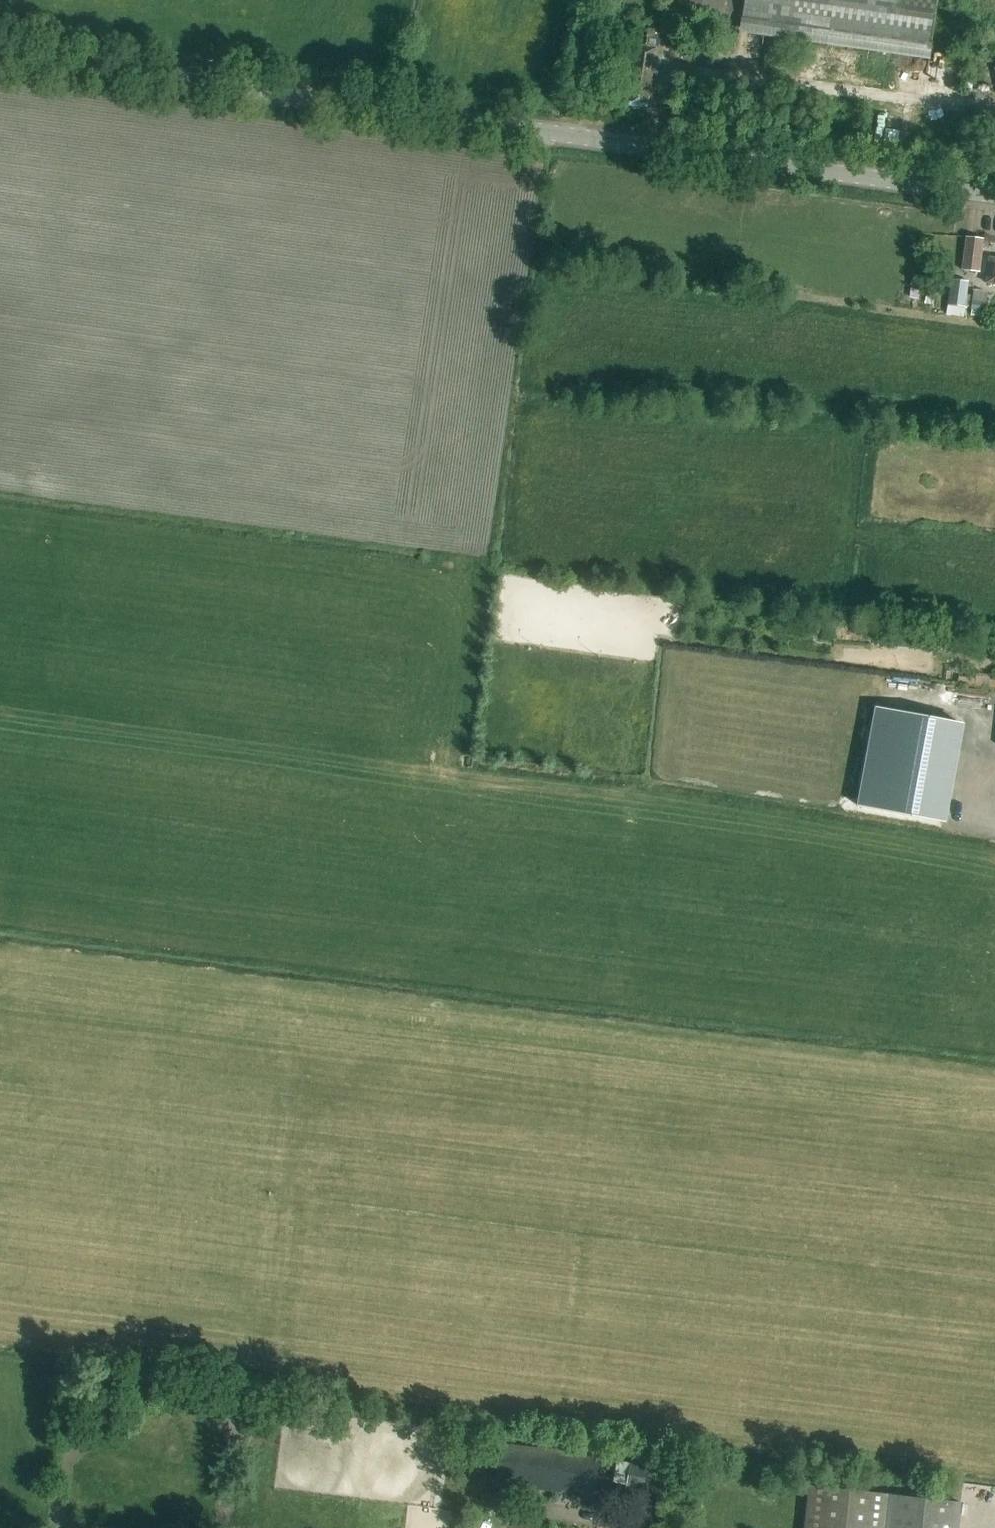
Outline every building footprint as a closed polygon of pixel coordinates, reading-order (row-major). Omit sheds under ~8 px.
[(665,8),(660,32),(659,32),(648,30),(645,48),(631,45),(626,71),(627,71),(626,78),(630,79),(627,100),(647,103),(648,95),(653,96),(657,71),(659,71),(662,50),(656,49),(657,38),(662,39),(663,33),(677,36),(685,0),(667,0),(665,8)] [(718,44),(737,46),(744,0),(686,0),(683,19),(721,24),(718,44)] [(966,237),(962,270),(980,272),(984,239),(966,237)] [(990,258),(987,283),(994,284),(994,258),(990,258)] [(969,281),(951,279),(946,315),(963,317),(965,306),(970,306),(971,295),(967,295),(969,281)] [(985,307),(989,291),(976,288),(972,304),(985,307)] [(959,722),(876,707),(858,805),(940,821),(959,722)] [(599,1457),(500,1445),(496,1481),(562,1489),(562,1485),(566,1485),(582,1487),(580,1498),(593,1500),(599,1457)] [(628,1486),(669,1494),(674,1470),(633,1462),(628,1486)] [(963,1502),(811,1484),(806,1527),(960,1527),(963,1502)]
